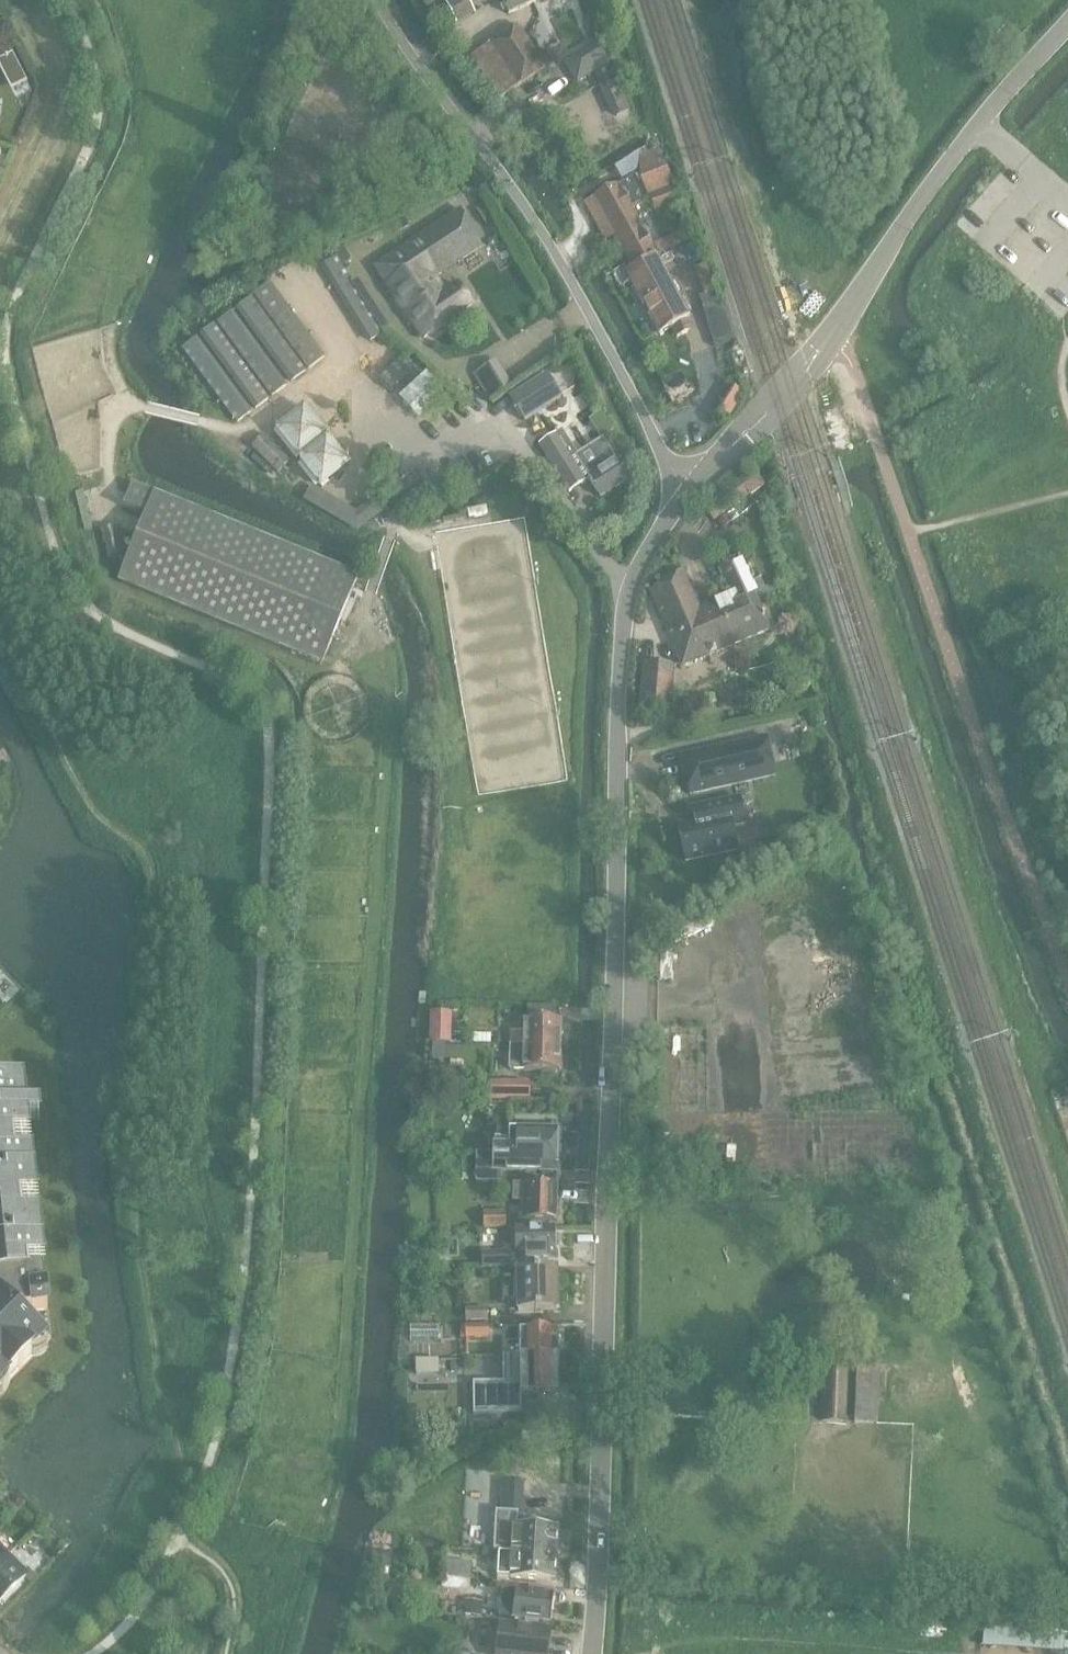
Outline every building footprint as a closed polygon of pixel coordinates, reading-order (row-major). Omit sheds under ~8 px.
[(458,24),(476,15),(469,0),(451,0),(447,2),(458,24)] [(510,17),(547,0),(501,0),(507,12),(508,12),(510,17)] [(471,59),(499,101),(546,69),(518,27),(471,59)] [(563,61),(577,84),(608,64),(594,42),(563,61)] [(614,79),(601,85),(616,118),(629,112),(614,79)] [(635,158),(657,209),(682,198),(660,147),(635,158)] [(626,275),(659,336),(688,320),(656,259),(653,261),(627,212),(646,201),(635,180),(615,190),(593,201),(632,272),(626,275)] [(374,268),(424,340),(471,307),(459,287),(446,296),(434,278),(481,248),(461,212),(374,268)] [(662,254),(685,240),(679,231),(656,245),(662,254)] [(324,266),(371,342),(383,335),(336,259),(324,266)] [(285,279),(259,298),(312,368),(337,350),(285,279)] [(237,308),(292,382),(306,372),(251,298),(237,308)] [(218,323),(272,397),(287,386),(233,312),(218,323)] [(201,336),(256,410),(269,400),(214,326),(201,336)] [(183,349),(237,423),(251,413),(196,339),(183,349)] [(384,376),(394,388),(416,369),(406,357),(384,376)] [(421,417),(448,392),(429,370),(402,395),(421,417)] [(547,376),(510,400),(525,423),(562,399),(547,376)] [(292,409),(269,429),(314,482),(337,463),(292,409)] [(562,432),(539,446),(559,477),(569,494),(590,481),(601,498),(629,481),(617,462),(617,461),(617,462),(603,440),(578,456),(562,432)] [(252,448),(278,473),(291,460),(265,435),(252,448)] [(118,581),(322,665),(358,578),(131,486),(123,507),(145,516),(118,581)] [(313,488),(305,501),(359,533),(384,514),(374,500),(356,514),(313,488)] [(102,532),(109,558),(122,554),(115,528),(102,532)] [(730,596),(699,607),(684,571),(651,590),(683,666),(769,629),(740,562),(720,570),(730,596)] [(640,707),(669,709),(673,667),(644,664),(640,707)] [(775,777),(767,738),(681,757),(690,796),(775,777)] [(678,827),(686,863),(737,852),(732,829),(744,826),(738,798),(692,809),(696,823),(678,827)] [(524,1045),(561,1046),(561,1022),(557,1022),(557,1008),(529,1008),(528,1021),(524,1021),(524,1045)] [(430,1043),(452,1044),(453,1014),(431,1013),(430,1043)] [(561,1046),(524,1045),(523,1072),(561,1072),(561,1046)] [(492,1100),(529,1101),(529,1084),(492,1083),(492,1100)] [(14,1377),(36,1355),(50,1340),(44,1282),(25,1110),(22,1084),(0,1087),(0,1391),(14,1377)] [(493,1155),(477,1155),(477,1183),(502,1183),(502,1172),(557,1174),(559,1130),(509,1129),(509,1147),(493,1147),(493,1155)] [(523,1203),(522,1230),(549,1229),(549,1222),(556,1223),(557,1186),(513,1185),(513,1203),(523,1203)] [(483,1214),(484,1229),(506,1229),(506,1213),(483,1214)] [(549,1229),(522,1230),(516,1230),(515,1253),(516,1253),(516,1263),(556,1262),(556,1229),(549,1229)] [(486,1253),(486,1268),(510,1268),(510,1252),(486,1253)] [(517,1271),(518,1312),(558,1311),(557,1270),(517,1271)] [(466,1311),(466,1322),(488,1321),(488,1310),(466,1311)] [(442,1338),(441,1315),(413,1316),(414,1339),(442,1338)] [(467,1339),(467,1340),(489,1339),(489,1327),(461,1327),(461,1339),(467,1339)] [(520,1355),(560,1355),(560,1342),(558,1342),(557,1330),(509,1331),(509,1343),(520,1343),(520,1355)] [(560,1355),(520,1355),(520,1369),(508,1370),(503,1369),(503,1380),(508,1380),(508,1386),(471,1387),(472,1410),(520,1409),(520,1395),(557,1395),(557,1369),(559,1369),(560,1355)] [(420,1380),(459,1380),(458,1358),(420,1359),(420,1380)] [(822,1422),(846,1423),(848,1369),(825,1368),(822,1422)] [(855,1423),(877,1424),(879,1371),(857,1370),(855,1423)] [(500,1550),(557,1555),(558,1530),(512,1528),(513,1514),(522,1515),(523,1485),(502,1482),(499,1523),(501,1523),(500,1550)] [(557,1555),(500,1550),(499,1558),(501,1558),(501,1575),(509,1576),(509,1579),(556,1582),(557,1555)] [(9,1551),(4,1557),(7,1560),(12,1554),(9,1551)] [(7,1560),(0,1567),(0,1606),(13,1593),(14,1595),(21,1588),(19,1586),(26,1579),(26,1578),(22,1575),(7,1560)] [(22,1575),(26,1578),(31,1573),(28,1570),(22,1575)] [(514,1620),(551,1624),(555,1596),(517,1592),(514,1620)] [(550,1631),(501,1625),(497,1653),(548,1653),(550,1631)]
